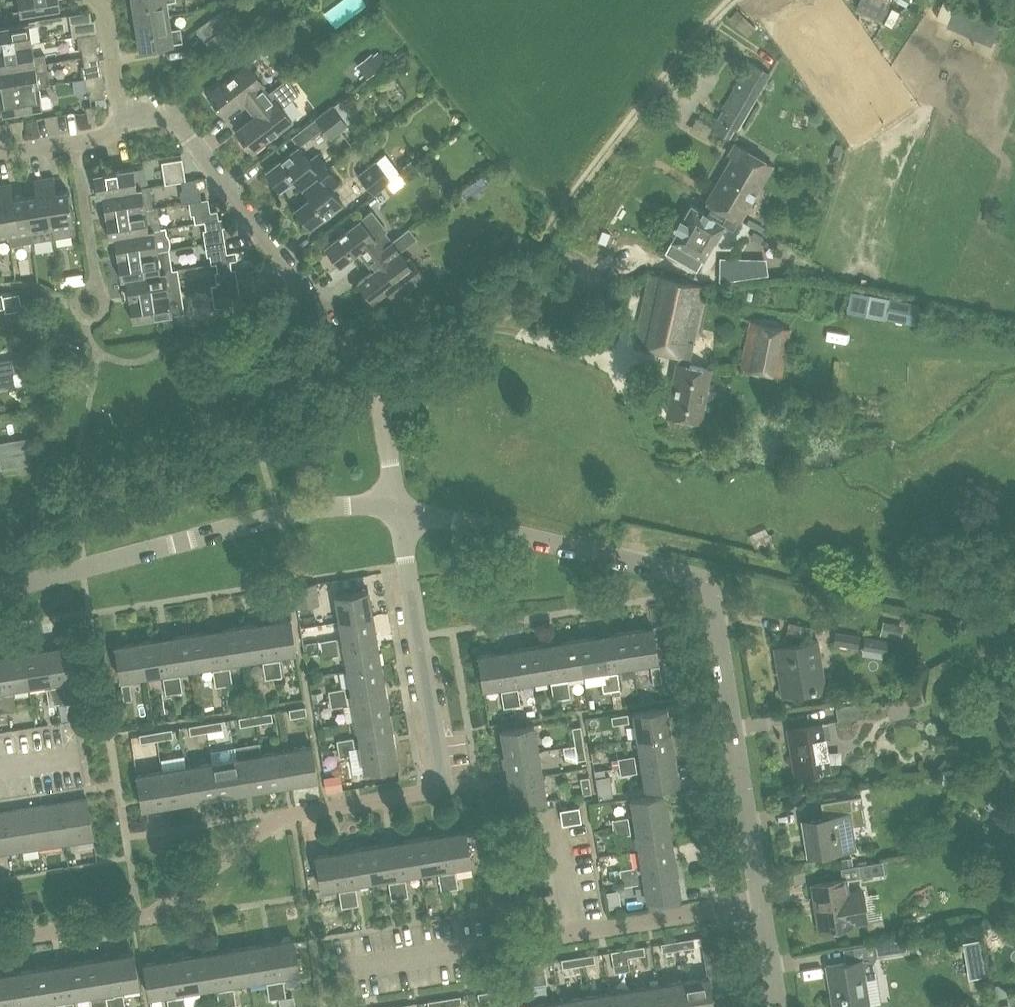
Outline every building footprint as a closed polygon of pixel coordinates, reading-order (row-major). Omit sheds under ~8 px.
[(19,11),(13,12),(14,15),(60,8),(59,0),(18,0),(19,11)] [(135,20),(168,15),(166,1),(174,0),(131,0),(135,20)] [(889,17),(896,3),(890,0),(867,0),(864,6),(889,17)] [(897,6),(890,24),(900,28),(907,11),(897,6)] [(96,32),(93,20),(90,20),(89,11),(69,15),(72,36),(96,32)] [(220,11),(196,30),(206,41),(229,23),(220,11)] [(168,15),(135,20),(140,48),(182,41),(179,26),(170,28),(168,15)] [(28,22),(0,27),(0,48),(32,43),(29,26),(36,25),(36,21),(28,22)] [(37,43),(50,42),(49,28),(36,28),(37,43)] [(46,63),(45,55),(34,56),(32,43),(0,48),(0,70),(46,63)] [(96,54),(95,45),(81,48),(82,56),(96,54)] [(371,53),(356,64),(367,78),(389,61),(379,50),(373,54),(371,53)] [(98,62),(96,54),(82,56),(84,65),(98,62)] [(750,61),(712,128),(722,133),(727,124),(736,129),(769,73),(750,61)] [(39,86),(49,84),(47,72),(46,63),(0,70),(0,92),(39,86)] [(243,101),(249,109),(268,94),(267,94),(262,87),(264,85),(248,64),(209,94),(225,115),(243,101)] [(287,79),(267,94),(268,94),(249,109),(256,117),(238,131),(253,152),(293,121),(282,107),(299,95),(287,79)] [(41,96),(39,86),(0,92),(0,95),(3,113),(43,107),(51,106),(50,97),(48,95),(41,96)] [(103,96),(102,87),(88,90),(90,99),(103,96)] [(340,100),(333,106),(348,124),(352,122),(348,117),(351,114),(340,100)] [(332,104),(315,118),(331,138),(348,124),(333,106),(332,104)] [(97,105),(86,107),(89,121),(99,119),(97,105)] [(732,157),(707,201),(708,202),(708,201),(727,212),(727,213),(738,219),(740,220),(772,164),(735,143),(728,155),(732,157)] [(298,178),(305,187),(329,169),(317,154),(309,160),(299,146),(268,171),(283,190),(298,178)] [(374,194),(391,181),(400,173),(385,153),(358,174),(374,194)] [(185,180),(182,159),(162,162),(165,183),(181,181),(185,180)] [(93,173),(96,194),(97,194),(97,196),(108,194),(107,193),(137,188),(137,187),(136,187),(133,167),(93,173)] [(305,187),(313,197),(297,209),(312,227),(342,203),(332,190),(340,184),(329,169),(305,187)] [(445,215),(487,184),(481,175),(439,207),(445,215)] [(54,177),(44,178),(53,238),(75,234),(68,190),(56,192),(54,177)] [(37,196),(25,197),(32,241),(53,238),(44,178),(34,180),(37,196)] [(196,180),(185,180),(181,181),(183,189),(197,187),(196,180)] [(11,183),(1,185),(9,235),(11,244),(32,241),(25,197),(14,199),(11,183)] [(9,235),(1,185),(0,185),(0,236),(9,235)] [(102,196),(105,215),(158,207),(158,206),(154,207),(150,186),(142,188),(141,187),(137,187),(137,188),(107,193),(108,194),(97,196),(97,194),(96,194),(96,196),(102,196)] [(683,222),(666,251),(697,269),(701,262),(704,258),(714,240),(715,241),(724,225),(732,229),(738,219),(727,213),(727,212),(708,201),(708,202),(702,211),(691,205),(682,221),(683,222)] [(105,215),(108,237),(109,236),(110,238),(120,236),(120,235),(149,230),(149,229),(153,228),(153,229),(160,228),(158,207),(105,215)] [(210,212),(193,214),(195,222),(204,221),(209,220),(213,220),(218,219),(217,211),(210,212)] [(360,220),(326,247),(340,265),(359,251),(366,260),(386,246),(385,245),(391,241),(392,240),(385,231),(387,230),(372,211),(360,220)] [(219,228),(218,219),(213,220),(209,220),(204,221),(205,230),(219,228)] [(113,238),(117,257),(169,249),(170,243),(169,237),(166,233),(166,228),(161,228),(160,228),(153,229),(153,228),(149,229),(149,230),(120,235),(120,236),(110,238),(109,236),(108,237),(109,238),(113,238)] [(374,270),(358,282),(372,301),(388,289),(396,299),(425,277),(410,258),(407,261),(400,252),(399,251),(399,250),(402,248),(416,237),(409,228),(405,230),(392,240),(391,241),(385,245),(386,246),(366,260),(374,270)] [(59,242),(23,245),(24,256),(60,253),(59,242)] [(117,257),(121,278),(122,278),(122,279),(132,278),(132,276),(160,272),(160,271),(166,269),(166,271),(173,270),(169,249),(117,257)] [(225,262),(223,253),(210,255),(211,264),(216,263),(225,262)] [(232,269),(230,261),(225,262),(216,263),(218,272),(232,269)] [(126,279),(129,299),(181,291),(178,269),(173,270),(166,271),(166,269),(160,271),(160,272),(132,276),(132,278),(122,279),(122,278),(121,278),(121,280),(126,279)] [(705,286),(649,274),(635,346),(679,355),(667,415),(701,421),(711,369),(689,364),(705,286)] [(62,287),(69,285),(68,275),(60,277),(60,278),(62,287)] [(60,278),(54,279),(55,288),(62,287),(60,278)] [(240,304),(237,282),(210,286),(214,308),(240,304)] [(922,298),(864,286),(859,309),(917,321),(922,298)] [(172,315),(183,313),(181,291),(129,299),(132,321),(172,315)] [(750,320),(740,367),(783,376),(791,329),(750,320)] [(0,361),(0,374),(15,372),(13,359),(0,361)] [(16,380),(15,372),(0,374),(0,388),(16,386),(16,380)] [(36,375),(23,375),(23,392),(36,392),(36,375)] [(0,443),(0,456),(27,451),(27,450),(32,450),(31,438),(0,443)] [(27,451),(0,456),(0,462),(1,468),(29,464),(27,451)] [(294,585),(297,608),(317,604),(313,582),(294,585)] [(373,616),(368,590),(336,595),(340,621),(373,616)] [(373,616),(340,621),(343,637),(344,646),(377,640),(373,616)] [(290,619),(264,623),(269,656),(295,652),(290,619)] [(883,621),(879,635),(900,640),(903,625),(883,621)] [(264,623),(240,627),(245,660),(269,656),(264,623)] [(240,627),(215,631),(220,664),(245,660),(240,627)] [(654,628),(628,632),(633,664),(659,660),(654,628)] [(215,631),(190,635),(195,667),(220,664),(215,631)] [(834,645),(858,649),(860,635),(836,631),(834,645)] [(628,632),(603,636),(608,668),(633,664),(628,632)] [(190,635),(166,638),(171,671),(195,667),(190,635)] [(603,636),(578,640),(583,672),(608,668),(603,636)] [(166,638),(141,642),(146,675),(171,671),(166,638)] [(337,638),(321,641),(322,649),(338,647),(337,638)] [(303,643),(305,651),(320,649),(318,640),(303,643)] [(377,640),(344,646),(346,658),(348,670),(381,665),(377,640)] [(578,640),(553,644),(559,676),(583,672),(578,640)] [(782,695),(826,689),(818,641),(775,647),(782,695)] [(141,642),(115,646),(120,679),(146,675),(141,642)] [(75,644),(49,648),(54,680),(80,676),(75,644)] [(553,644),(529,648),(534,680),(559,676),(553,644)] [(323,658),(340,655),(338,647),(322,649),(323,658)] [(49,648),(24,652),(29,684),(54,680),(49,648)] [(529,648),(504,652),(509,684),(534,680),(529,648)] [(0,656),(0,658),(5,688),(13,687),(29,684),(24,652),(0,656)] [(504,652),(478,656),(483,688),(509,684),(504,652)] [(279,660),(270,661),(273,678),(282,676),(279,660)] [(273,678),(270,661),(262,663),(264,679),(273,678)] [(385,690),(381,665),(348,670),(353,695),(385,690)] [(663,683),(660,666),(651,668),(654,684),(663,683)] [(230,668),(221,669),(224,685),(232,684),(230,668)] [(224,685),(221,669),(212,670),(215,687),(224,685)] [(618,673),(609,674),(612,691),(621,689),(618,673)] [(612,691),(609,674),(601,676),(603,692),(612,691)] [(180,675),(172,676),(174,693),(183,692),(180,675)] [(174,693),(172,676),(163,678),(166,694),(174,693)] [(568,681),(560,682),(562,699),(571,697),(568,681)] [(562,699),(560,682),(551,684),(554,700),(562,699)] [(132,699),(130,683),(121,684),(124,701),(132,699)] [(64,685),(55,686),(58,703),(66,701),(64,685)] [(58,703),(55,686),(46,688),(49,704),(58,703)] [(329,690),(330,699),(347,696),(345,687),(329,690)] [(519,689),(510,690),(513,706),(521,705),(519,689)] [(385,690),(353,695),(354,704),(357,720),(389,714),(385,690)] [(513,706),(510,690),(501,691),(504,708),(513,706)] [(6,694),(8,711),(17,709),(14,693),(6,694)] [(0,695),(0,712),(8,711),(6,694),(0,695)] [(330,699),(332,707),(348,705),(347,696),(330,699)] [(835,706),(838,722),(863,717),(861,703),(835,706)] [(308,715),(306,707),(290,709),(291,718),(308,715)] [(670,734),(666,708),(633,713),(638,739),(670,734)] [(273,721),(272,712),(256,715),(257,724),(273,721)] [(357,720),(361,744),(394,739),(389,714),(357,720)] [(627,714),(611,717),(613,725),(629,723),(627,714)] [(257,724),(256,715),(239,718),(241,726),(257,724)] [(224,729),(223,721),(206,723),(208,732),(224,729)] [(788,729),(795,775),(830,770),(825,738),(831,737),(828,722),(788,729)] [(208,732),(206,723),(190,726),(191,735),(208,732)] [(501,731),(505,756),(538,751),(533,725),(501,731)] [(584,743),(581,727),(572,728),(575,745),(584,743)] [(175,737),(173,729),(157,731),(158,740),(175,737)] [(158,740),(157,731),(141,734),(142,743),(158,740)] [(674,758),(670,734),(638,739),(642,763),(674,758)] [(223,754),(238,750),(233,735),(219,738),(223,754)] [(355,745),(354,737),(337,739),(339,748),(355,745)] [(361,744),(355,745),(357,754),(362,753),(365,770),(398,765),(394,739),(361,744)] [(587,760),(584,743),(575,745),(578,761),(587,760)] [(355,745),(339,748),(340,757),(357,754),(355,745)] [(318,778),(313,746),(287,750),(292,783),(318,778)] [(292,783),(287,750),(262,754),(268,787),(292,783)] [(505,756),(509,781),(542,776),(538,751),(505,756)] [(268,787),(262,754),(237,758),(243,791),(268,787)] [(618,758),(619,767),(636,764),(634,756),(618,758)] [(243,791),(237,758),(213,762),(218,795),(243,791)] [(678,784),(674,758),(642,763),(646,789),(678,784)] [(218,795),(213,762),(188,766),(193,799),(218,795)] [(637,773),(636,764),(619,767),(621,776),(637,773)] [(193,799),(188,766),(163,770),(169,803),(193,799)] [(605,775),(604,769),(594,770),(595,777),(605,775)] [(169,803),(163,770),(137,775),(143,807),(169,803)] [(605,775),(595,777),(597,786),(611,784),(610,775),(605,775)] [(509,781),(513,807),(546,801),(542,776),(509,781)] [(592,794),(590,777),(581,779),(584,795),(587,795),(592,794)] [(631,799),(635,825),(667,820),(663,794),(631,799)] [(802,820),(808,857),(856,849),(852,825),(866,823),(861,795),(820,802),(823,816),(802,820)] [(87,797),(59,802),(66,842),(94,838),(87,797)] [(59,802),(32,806),(39,847),(66,842),(59,802)] [(32,806),(5,810),(12,851),(39,847),(32,806)] [(579,807),(560,810),(562,825),(581,822),(579,807)] [(0,811),(0,853),(12,851),(5,810),(0,811)] [(629,826),(628,817),(612,820),(613,828),(629,826)] [(635,825),(639,849),(671,844),(667,820),(635,825)] [(630,834),(629,826),(613,828),(614,836),(630,834)] [(466,831),(440,835),(445,868),(471,863),(466,831)] [(440,835),(415,839),(421,872),(437,869),(445,868),(440,835)] [(415,839),(391,843),(396,876),(421,872),(415,839)] [(391,843),(366,847),(371,880),(396,876),(391,843)] [(675,869),(671,844),(639,849),(642,865),(636,866),(637,875),(643,874),(675,869)] [(366,847),(341,851),(347,884),(355,882),(371,880),(366,847)] [(341,851),(316,856),(321,888),(347,884),(341,851)] [(884,873),(882,862),(841,870),(843,880),(813,884),(821,931),(853,926),(852,926),(868,923),(870,935),(886,932),(883,919),(869,921),(864,888),(847,890),(845,879),(860,876),(861,878),(884,873)] [(636,866),(619,869),(621,878),(637,875),(636,866)] [(618,869),(609,870),(610,878),(620,877),(618,869)] [(679,895),(675,869),(643,874),(647,900),(679,895)] [(455,872),(446,873),(449,889),(449,890),(458,888),(455,872)] [(440,891),(449,890),(449,889),(446,873),(438,875),(440,891)] [(638,884),(637,875),(621,878),(622,886),(638,884)] [(408,896),(406,880),(397,882),(400,897),(408,896)] [(391,899),(400,897),(397,882),(389,883),(391,899)] [(356,888),(348,890),(350,906),(358,905),(359,905),(356,888)] [(342,908),(350,906),(348,890),(339,891),(341,907),(342,908)] [(701,937),(707,973),(723,971),(716,935),(701,937)] [(693,937),(676,940),(678,949),(694,946),(693,937)] [(906,938),(874,943),(877,956),(909,951),(906,938)] [(295,939),(269,944),(274,976),(300,971),(295,939)] [(678,949),(676,940),(660,943),(661,951),(678,949)] [(269,944),(244,948),(249,980),(274,976),(269,944)] [(644,945),(627,948),(629,957),(645,954),(644,945)] [(244,948),(219,952),(225,984),(249,980),(244,948)] [(629,957),(627,948),(611,951),(612,959),(629,957)] [(140,985),(135,952),(109,957),(114,989),(140,985)] [(219,952),(195,956),(200,988),(225,984),(219,952)] [(594,953),(578,956),(579,965),(596,962),(594,953)] [(195,956),(170,960),(175,992),(200,988),(195,956)] [(579,965),(578,956),(562,958),(563,967),(579,965)] [(109,957),(84,961),(89,993),(105,990),(114,989),(109,957)] [(827,966),(833,1006),(870,1006),(869,1005),(865,979),(865,978),(876,976),(874,962),(873,962),(869,959),(862,960),(853,962),(846,963),(827,966)] [(149,996),(175,992),(170,960),(144,964),(149,996)] [(84,961),(59,965),(65,997),(73,995),(89,993),(84,961)] [(544,961),(528,964),(529,973),(545,970),(544,961)] [(65,997),(59,965),(35,969),(40,1001),(56,998),(65,997)] [(35,969),(10,973),(15,1005),(40,1001),(35,969)] [(10,973),(0,975),(0,1006),(2,1006),(5,1006),(15,1005),(10,973)] [(683,981),(687,1006),(714,1006),(709,977),(683,981)] [(884,977),(873,979),(878,1004),(889,1002),(884,977)] [(283,980),(275,981),(277,998),(279,998),(286,997),(283,980)] [(277,998),(275,981),(266,983),(269,999),(277,998)] [(658,985),(662,1006),(687,1006),(683,981),(658,985)] [(634,989),(637,1006),(662,1006),(658,985),(634,989)] [(234,988),(225,989),(228,1006),(237,1004),(234,988)] [(225,989),(217,991),(219,1006),(221,1006),(228,1006),(225,989)] [(609,993),(611,1006),(637,1006),(634,989),(609,993)] [(496,999),(495,991),(478,993),(480,1002),(496,999)] [(115,995),(115,996),(117,1006),(126,1006),(124,993),(115,995)] [(585,997),(586,1006),(611,1006),(609,993),(585,997)] [(106,996),(108,1006),(117,1006),(115,996),(115,995),(106,996)] [(279,998),(280,1006),(295,1006),(294,995),(286,997),(279,998)] [(176,997),(178,1006),(187,1006),(185,996),(176,997)] [(460,996),(444,999),(445,1006),(448,1006),(462,1005),(460,996)] [(176,997),(167,999),(169,1006),(178,1006),(176,997)] [(560,1001),(561,1006),(586,1006),(585,997),(560,1001)] [(444,999),(428,1001),(428,1006),(445,1006),(444,999)]
